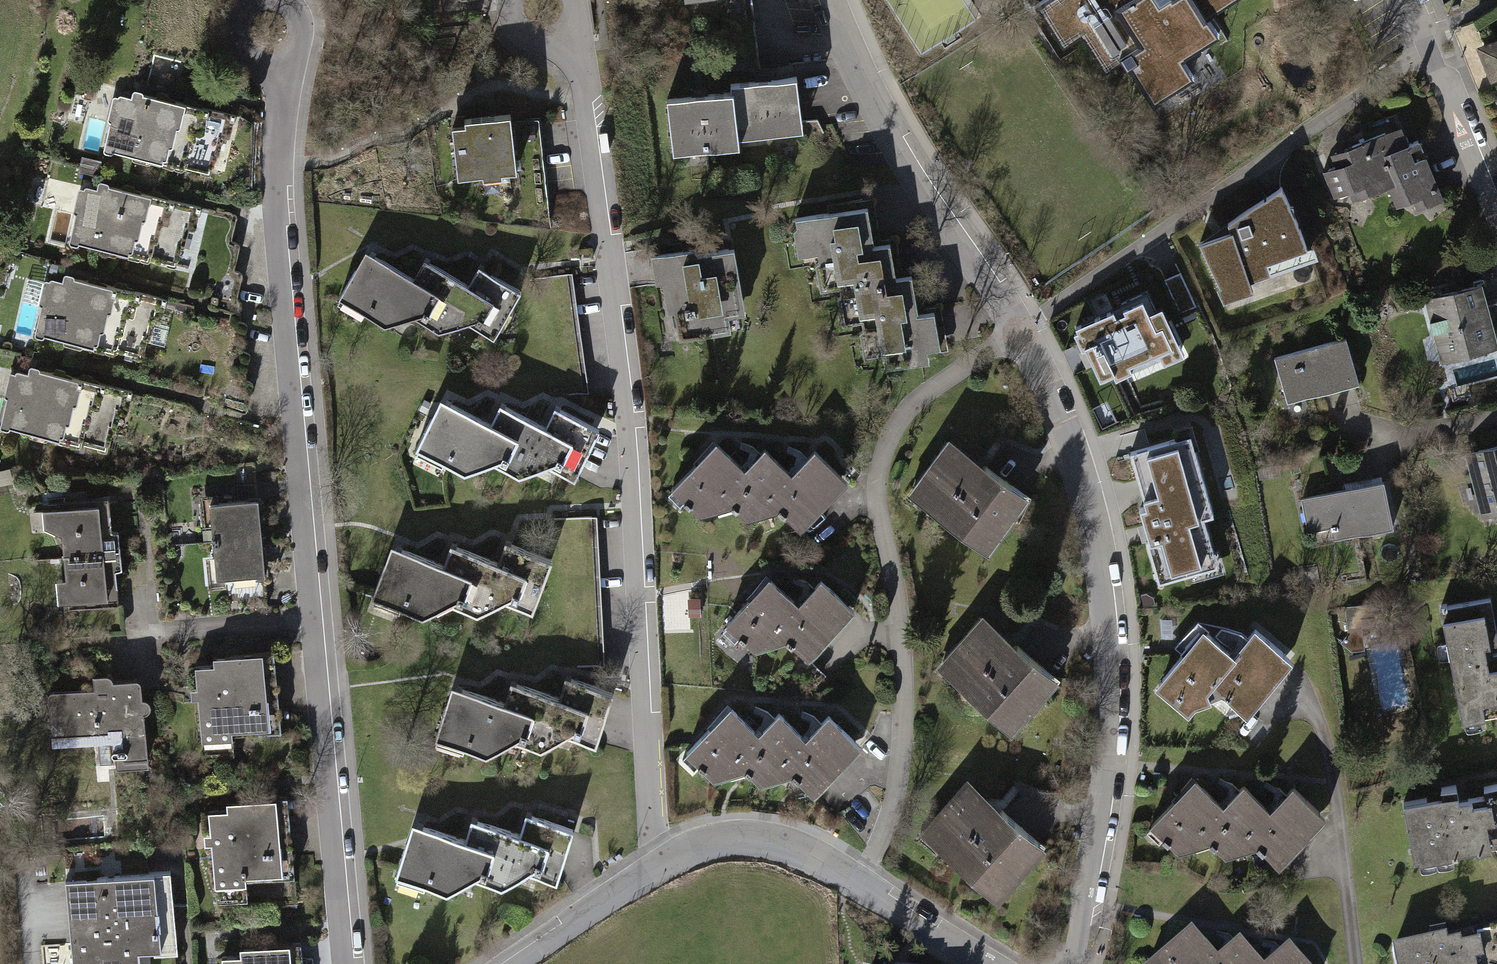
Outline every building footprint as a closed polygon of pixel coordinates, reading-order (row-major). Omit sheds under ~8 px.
[(1034,6),(1060,48),(1080,35),(1104,73),(1125,59),(1154,104),(1195,78),(1183,60),(1220,36),(1207,17),(1234,0),(1044,0),(1034,6)] [(1489,83),(1496,80),(1496,41),(1476,48),(1489,83)] [(666,100),(673,155),(741,148),(740,139),(805,132),(799,77),(732,85),(732,93),(666,100)] [(107,115),(100,145),(109,147),(110,144),(208,166),(212,149),(223,151),(224,143),(226,143),(234,109),(141,88),(141,85),(131,83),(129,91),(117,88),(116,91),(110,89),(105,114),(107,115)] [(1320,174),(1331,199),(1345,193),(1349,203),(1385,189),(1394,209),(1406,204),(1410,215),(1445,200),(1420,140),(1408,145),(1395,114),(1366,126),(1371,138),(1328,156),(1333,169),(1320,174)] [(450,129),(456,178),(481,176),(482,179),(499,177),(499,174),(517,172),(511,117),(463,122),(464,128),(450,129)] [(77,208),(71,239),(80,241),(80,237),(179,259),(182,242),(193,244),(195,236),(197,237),(204,203),(111,182),(112,178),(101,176),(99,184),(87,181),(87,184),(81,183),(75,208),(77,208)] [(1198,244),(1223,304),(1252,293),(1249,283),(1318,260),(1314,248),(1308,250),(1281,187),(1226,225),(1229,233),(1198,244)] [(796,223),(800,251),(817,248),(823,284),(839,282),(844,317),(865,314),(871,350),(886,348),(888,362),(932,356),(931,348),(943,346),(938,310),(921,312),(915,273),(899,275),(893,241),(877,244),(871,204),(797,216),(798,223),(796,223)] [(696,249),(650,257),(655,283),(660,283),(665,312),(673,310),(679,340),(731,330),(729,315),(747,312),(735,249),(697,256),(696,249)] [(365,253),(339,301),(387,327),(412,317),(441,333),(469,323),(496,338),(522,290),(479,267),(470,285),(425,261),(414,280),(365,253)] [(42,308),(35,338),(44,340),(45,337),(143,359),(147,341),(157,344),(159,335),(161,336),(169,302),(75,281),(76,278),(65,275),(64,283),(52,280),(51,283),(45,282),(39,307),(42,308)] [(1424,299),(1441,364),(1496,350),(1496,343),(1482,285),(1424,299)] [(1163,361),(1178,354),(1155,306),(1147,310),(1142,298),(1125,306),(1127,310),(1116,315),(1113,309),(1076,327),(1101,378),(1114,372),(1117,379),(1131,372),(1128,366),(1159,351),(1163,361)] [(1346,338),(1274,359),(1287,405),(1359,384),(1346,338)] [(8,395),(1,425),(10,427),(11,424),(109,446),(113,429),(124,431),(125,423),(127,423),(135,389),(41,368),(42,365),(32,363),(30,371),(18,368),(17,371),(11,369),(6,394),(8,395)] [(439,402),(417,451),(466,474),(491,463),(521,477),(548,465),(576,478),(599,428),(555,408),(546,427),(500,405),(491,425),(439,402)] [(951,437),(911,492),(991,550),(1031,495),(951,437)] [(1140,513),(1160,584),(1216,568),(1202,521),(1212,519),(1189,437),(1130,454),(1146,511),(1140,513)] [(717,444),(672,491),(701,520),(733,509),(748,523),(778,513),(800,534),(848,484),(815,452),(792,476),(765,451),(745,471),(717,444)] [(1465,454),(1482,519),(1496,515),(1496,446),(1465,454)] [(1384,483),(1301,501),(1307,532),(1332,527),(1334,539),(1393,527),(1384,483)] [(114,531),(111,498),(60,502),(60,509),(44,511),(45,527),(62,534),(67,579),(55,581),(58,605),(68,604),(69,608),(121,603),(118,572),(123,570),(119,532),(114,531)] [(261,501),(211,505),(217,581),(267,577),(261,501)] [(391,549),(372,600),(423,619),(447,606),(478,617),(504,604),(533,615),(552,563),(506,546),(499,565),(451,548),(444,568),(391,549)] [(798,606),(772,580),(725,627),(754,653),(785,642),(806,663),(855,613),(822,581),(798,606)] [(1464,727),(1496,721),(1496,631),(1491,600),(1442,609),(1464,727)] [(984,618),(939,671),(1015,735),(1059,682),(984,618)] [(1231,657),(1203,632),(1152,691),(1187,719),(1193,711),(1224,701),(1245,719),(1290,665),(1253,632),(1231,657)] [(199,701),(203,743),(234,741),(234,736),(282,732),(275,655),(215,660),(216,667),(196,669),(198,690),(191,690),(192,702),(199,701)] [(49,697),(53,748),(94,744),(97,769),(117,767),(117,770),(150,766),(145,715),(150,713),(152,710),(152,707),(151,703),(149,701),(144,700),(142,684),(140,682),(138,681),(115,683),(113,680),(111,677),(107,676),(93,678),(95,691),(51,694),(49,695),(49,697)] [(452,688),(435,740),(487,757),(510,742),(542,752),(567,738),(597,747),(613,694),(567,680),(561,699),(512,684),(506,705),(452,688)] [(731,710),(686,757),(715,785),(747,775),(761,789),(792,779),(813,799),(862,750),(829,718),(805,742),(779,716),(759,737),(731,710)] [(1196,777),(1151,824),(1181,852),(1213,842),(1227,855),(1258,845),(1279,865),(1327,815),(1294,783),(1271,808),(1244,782),(1224,803),(1196,777)] [(1413,857),(1496,841),(1496,777),(1483,780),(1485,791),(1473,793),(1472,788),(1459,790),(1456,777),(1440,780),(1441,787),(1401,795),(1413,857)] [(970,779),(920,834),(1000,906),(1050,852),(970,779)] [(212,848),(216,890),(247,887),(247,883),(295,879),(288,801),(228,806),(229,814),(209,815),(211,836),(204,837),(205,849),(212,848)] [(412,818),(396,870),(448,887),(471,872),(502,882),(528,868),(557,877),(574,825),(527,810),(521,830),(472,814),(466,835),(412,818)] [(73,963),(142,963),(141,955),(155,954),(155,957),(180,955),(172,872),(66,882),(73,963)] [(1395,963),(1496,963),(1496,923),(1473,928),(1475,938),(1463,941),(1462,936),(1449,938),(1446,925),(1430,928),(1431,935),(1391,942),(1395,963)] [(1144,963),(1263,963),(1240,936),(1217,954),(1193,924),(1144,963)] [(1289,943),(1263,963),(1306,963),(1289,943)] [(302,945),(242,950),(243,958),(223,960),(224,963),(304,963),(302,945)]
